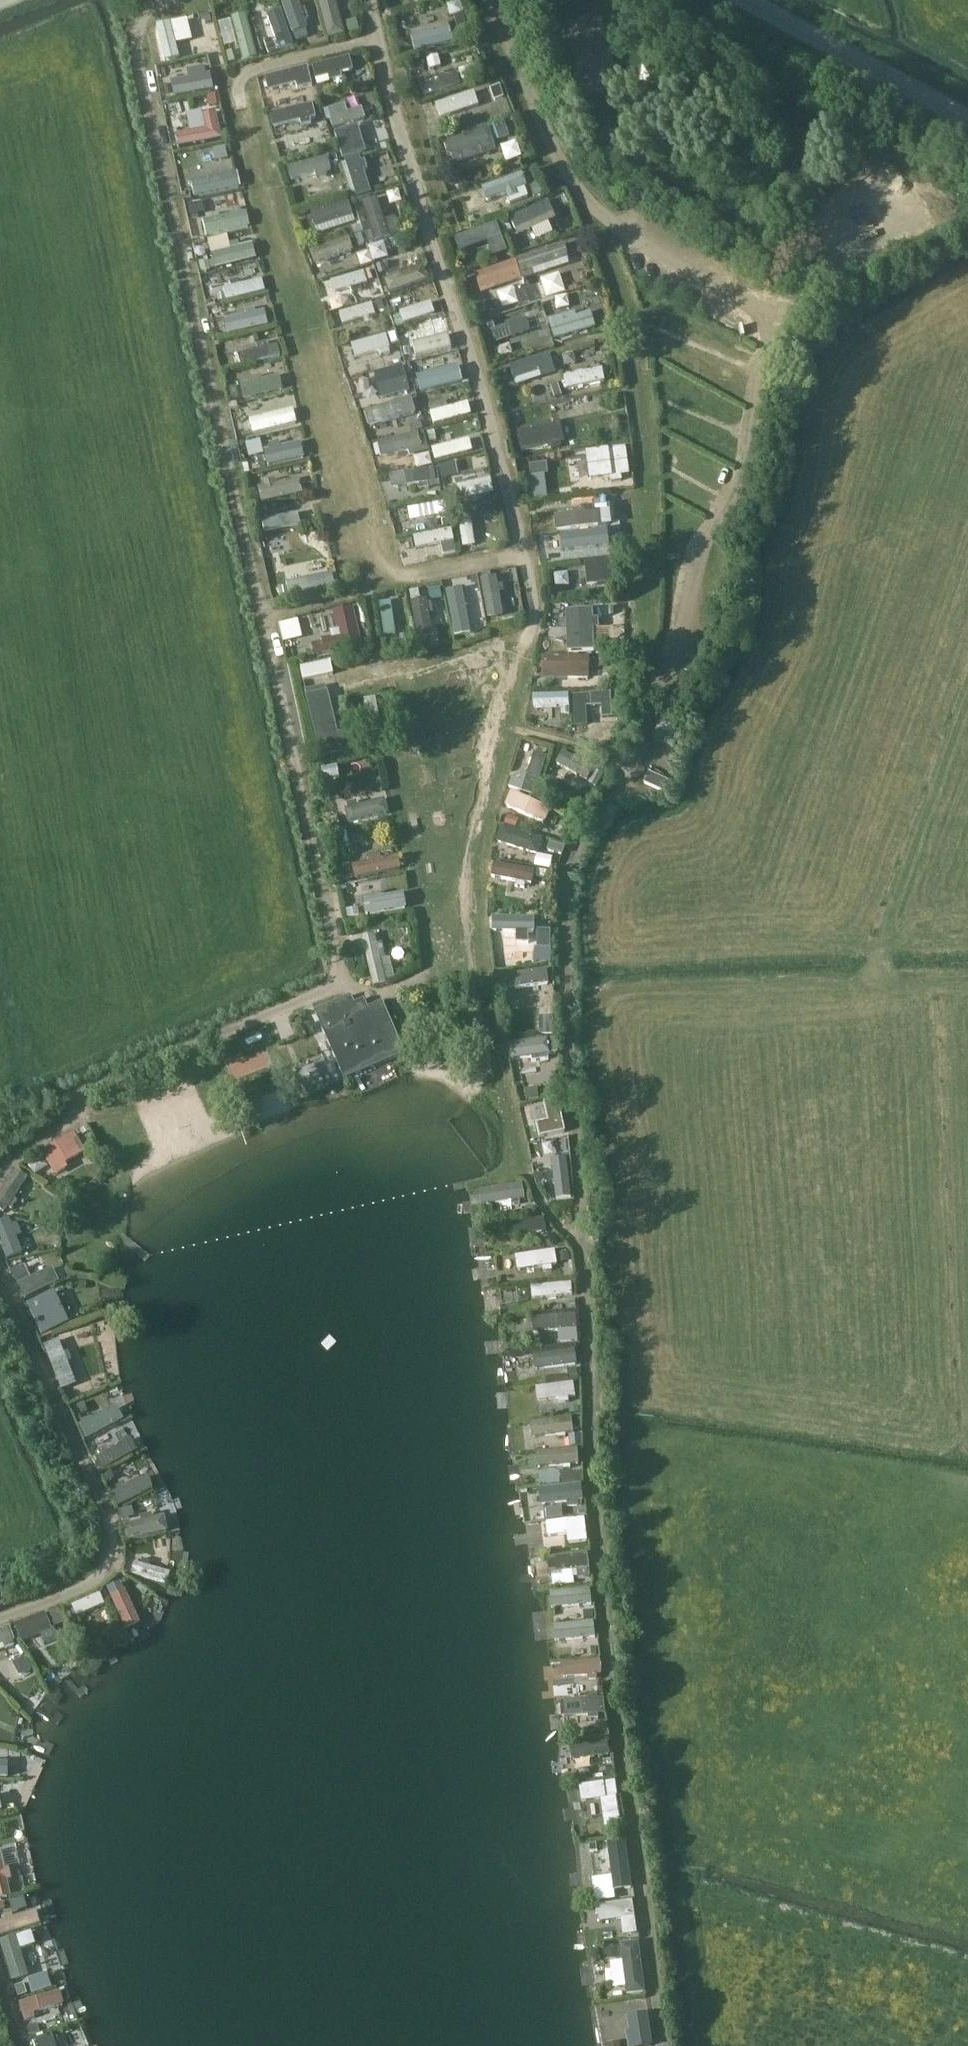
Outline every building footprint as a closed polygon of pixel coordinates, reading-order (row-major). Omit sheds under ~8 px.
[(305,26),(307,26),(304,19),(308,17),(304,6),(300,8),(298,0),(281,0),(292,31),(305,26)] [(232,14),(218,17),(230,60),(243,57),(232,14)] [(429,30),(410,35),(415,50),(453,39),(449,24),(438,27),(437,22),(428,24),(429,30)] [(342,77),(340,71),(352,68),(349,55),(311,64),(315,78),(328,74),(330,80),(342,77)] [(308,83),(307,80),(310,79),(306,65),(264,75),(267,89),(299,81),(300,85),(308,83)] [(475,65),(459,70),(462,81),(479,76),(475,65)] [(174,98),(214,90),(210,74),(206,75),(204,66),(187,69),(189,78),(171,81),(174,98)] [(636,66),(636,82),(652,82),(652,67),(636,66)] [(445,68),(437,70),(438,75),(409,82),(412,95),(450,87),(445,68)] [(463,88),(417,104),(423,121),(469,105),(463,88)] [(310,122),(309,117),(314,116),(311,102),(269,112),(272,126),(300,119),(301,125),(310,122)] [(361,105),(329,116),(333,126),(365,116),(361,105)] [(215,114),(204,116),(207,130),(177,137),(180,148),(220,139),(215,114)] [(357,127),(336,134),(343,159),(365,152),(357,127)] [(447,142),(445,146),(447,155),(452,156),(480,147),(483,155),(496,151),(492,140),(489,129),(487,129),(447,142)] [(225,147),(212,149),(215,162),(228,159),(225,147)] [(359,157),(345,161),(356,198),(370,194),(363,171),(367,170),(364,161),(360,162),(359,157)] [(327,158),(287,168),(290,180),(315,174),(317,179),(326,177),(325,172),(330,170),(327,158)] [(522,174),(482,189),(486,201),(505,194),(509,204),(528,198),(524,188),(526,187),(522,174)] [(384,218),(377,195),(362,199),(374,239),(400,231),(395,215),(384,218)] [(314,226),(351,215),(353,214),(348,198),(309,210),(314,226)] [(515,228),(553,212),(547,198),(509,214),(515,228)] [(496,222),(453,238),(459,253),(486,243),(492,258),(507,253),(496,222)] [(341,248),(338,237),(295,252),(301,269),(355,250),(350,234),(343,236),(346,246),(341,248)] [(562,244),(516,259),(523,280),(526,279),(534,276),(532,271),(567,260),(562,244)] [(207,255),(210,267),(246,259),(244,246),(223,251),(222,246),(211,249),(212,254),(207,255)] [(514,261),(474,275),(481,293),(520,279),(514,261)] [(386,271),(388,276),(383,278),(388,292),(427,278),(422,264),(400,272),(398,267),(386,271)] [(366,280),(363,270),(363,269),(330,279),(334,291),(350,286),(351,291),(361,288),(360,283),(367,281),(366,280)] [(534,277),(540,297),(562,290),(556,270),(534,277)] [(227,281),(229,285),(222,287),(225,300),(265,290),(261,277),(240,282),(239,278),(227,281)] [(492,290),(497,308),(516,302),(510,285),(492,290)] [(333,325),(365,313),(359,296),(327,308),(333,325)] [(377,297),(365,299),(368,314),(380,311),(377,297)] [(399,312),(403,322),(434,312),(430,299),(398,309),(399,312)] [(553,300),(538,302),(540,314),(554,312),(553,300)] [(331,323),(320,305),(311,311),(321,328),(331,323)] [(244,308),(245,313),(221,318),(225,334),(268,324),(264,309),(255,311),(254,306),(244,308)] [(568,314),(548,320),(549,325),(554,339),(594,326),(590,313),(575,318),(570,319),(568,314)] [(424,332),(439,328),(435,314),(420,318),(424,332)] [(525,319),(488,322),(491,350),(528,346),(525,319)] [(406,358),(445,348),(441,333),(402,344),(406,358)] [(385,335),(351,345),(355,358),(379,352),(380,356),(389,354),(388,349),(389,349),(385,335)] [(257,343),(258,348),(237,353),(240,364),(279,354),(277,343),(267,345),(266,340),(257,343)] [(431,365),(455,359),(452,349),(429,356),(431,365)] [(549,354),(509,367),(510,369),(514,380),(538,372),(543,371),(545,376),(555,373),(549,354)] [(402,367),(374,374),(381,398),(408,391),(402,367)] [(460,368),(437,374),(425,376),(428,388),(462,381),(460,368)] [(566,389),(604,381),(602,369),(564,377),(566,389)] [(248,377),(249,381),(239,383),(242,398),(282,389),(278,374),(261,378),(260,374),(248,377)] [(355,422),(406,415),(404,401),(353,408),(355,422)] [(445,401),(429,406),(434,425),(471,415),(468,403),(447,409),(445,401)] [(294,423),(291,412),(250,421),(253,433),(294,423)] [(559,422),(516,431),(520,451),(524,450),(550,445),(551,450),(560,448),(561,448),(560,444),(560,443),(563,442),(561,427),(559,422)] [(426,446),(423,433),(378,444),(381,457),(408,450),(409,456),(414,454),(413,449),(426,446)] [(443,442),(439,443),(442,455),(478,446),(475,435),(453,440),(452,435),(442,438),(443,442)] [(278,443),(268,445),(270,451),(264,452),(267,466),(303,458),(300,444),(280,449),(279,448),(278,443)] [(625,448),(586,453),(589,480),(610,477),(610,482),(610,483),(621,481),(621,476),(629,475),(625,448)] [(526,489),(552,486),(549,460),(523,463),(526,489)] [(433,469),(389,476),(391,489),(417,485),(418,490),(429,488),(428,483),(435,482),(435,479),(433,469)] [(263,481),(263,485),(257,486),(260,502),(302,493),(298,477),(274,482),(273,478),(263,481)] [(493,494),(490,480),(463,486),(462,480),(455,482),(456,487),(449,489),(453,503),(493,494)] [(387,505),(387,526),(425,525),(424,504),(387,505)] [(580,506),(581,512),(555,515),(556,529),(600,524),(598,504),(580,506)] [(257,530),(292,526),(290,513),(255,518),(257,530)] [(602,542),(601,528),(558,532),(560,547),(602,542)] [(445,546),(444,542),(447,541),(444,529),(406,537),(409,549),(435,544),(436,548),(445,546)] [(271,562),(287,560),(285,546),(269,548),(271,562)] [(614,586),(614,582),(611,558),(585,561),(587,585),(603,583),(604,587),(614,586)] [(495,575),(481,578),(487,615),(502,613),(498,592),(503,591),(502,582),(497,583),(495,575)] [(267,601),(307,590),(304,578),(264,589),(267,601)] [(383,633),(404,629),(395,591),(379,595),(380,599),(363,603),(369,630),(382,627),(383,633)] [(425,601),(411,603),(418,644),(432,642),(428,615),(432,614),(431,604),(426,605),(425,601)] [(338,636),(322,640),(322,642),(325,653),(360,645),(352,608),(333,612),(338,636)] [(573,637),(567,637),(567,651),(592,651),(592,627),(599,627),(599,618),(592,618),(592,609),(567,609),(567,626),(573,626),(573,637)] [(577,672),(577,677),(588,677),(588,657),(542,657),(542,672),(577,672)] [(338,743),(325,691),(326,691),(324,684),(304,689),(320,758),(352,750),(349,740),(338,743)] [(382,736),(380,691),(355,693),(357,737),(382,736)] [(590,695),(573,697),(575,726),(586,726),(585,707),(590,707),(601,706),(602,718),(611,718),(610,693),(590,694),(590,695)] [(559,695),(523,694),(523,715),(558,716),(559,695)] [(519,782),(524,784),(522,791),(534,795),(546,756),(534,753),(527,775),(522,773),(519,782)] [(648,772),(643,782),(666,793),(671,783),(648,772)] [(493,821),(516,828),(525,800),(502,793),(493,821)] [(345,810),(348,824),(387,814),(384,800),(358,807),(356,802),(346,805),(348,809),(345,810)] [(361,826),(326,832),(328,845),(344,843),(344,842),(363,839),(361,826)] [(492,848),(526,849),(527,833),(493,832),(492,848)] [(546,851),(562,855),(565,846),(549,842),(546,851)] [(352,865),(355,878),(399,869),(396,856),(381,859),(380,853),(369,856),(370,861),(352,865)] [(525,888),(526,883),(532,884),(534,870),(493,863),(490,876),(515,881),(515,886),(525,888)] [(337,867),(340,882),(353,879),(349,864),(337,867)] [(372,893),(373,898),(362,900),(365,915),(406,908),(403,893),(383,897),(382,892),(372,893)] [(528,935),(528,932),(534,932),(534,917),(492,917),(492,932),(519,932),(519,935),(528,935)] [(550,931),(537,931),(537,948),(550,948),(550,931)] [(381,943),(377,944),(375,934),(361,937),(372,986),(386,983),(381,959),(385,958),(381,943)] [(551,963),(551,951),(538,950),(538,963),(551,963)] [(494,982),(532,980),(531,967),(494,970),(494,982)] [(357,1011),(353,1003),(350,995),(314,1011),(343,1079),(404,1053),(382,1001),(357,1011)] [(538,1017),(539,1036),(554,1035),(553,1016),(538,1017)] [(545,1040),(508,1046),(510,1061),(531,1058),(532,1062),(548,1060),(545,1040)] [(363,1092),(402,1076),(396,1061),(357,1077),(363,1092)] [(548,1122),(536,1125),(539,1138),(564,1132),(557,1100),(544,1103),(548,1122)] [(72,1142),(77,1139),(73,1132),(40,1152),(55,1177),(67,1169),(64,1164),(80,1154),(72,1142)] [(0,1190),(0,1212),(0,1211),(4,1213),(7,1208),(12,1211),(17,1202),(13,1199),(27,1178),(14,1170),(0,1190)] [(482,1205),(520,1200),(524,1199),(522,1184),(480,1190),(482,1205)] [(11,1225),(8,1218),(0,1221),(0,1243),(7,1258),(22,1253),(16,1237),(21,1235),(16,1223),(11,1225)] [(506,1238),(530,1234),(546,1232),(544,1218),(504,1225),(506,1238)] [(551,1272),(551,1267),(557,1266),(554,1251),(514,1257),(517,1272),(542,1268),(543,1273),(551,1272)] [(24,1267),(12,1273),(25,1299),(58,1283),(51,1269),(30,1280),(24,1267)] [(530,1299),(539,1298),(539,1304),(554,1302),(553,1297),(564,1296),(563,1283),(529,1287),(530,1299)] [(53,1294),(28,1305),(42,1334),(67,1323),(53,1294)] [(574,1316),(532,1319),(533,1326),(533,1333),(558,1331),(559,1342),(576,1341),(574,1316)] [(69,1352),(64,1354),(58,1340),(43,1346),(61,1391),(76,1385),(67,1362),(72,1360),(69,1352)] [(564,1352),(521,1354),(522,1370),(565,1367),(564,1352)] [(536,1403),(568,1399),(575,1398),(573,1383),(534,1388),(536,1403)] [(80,1421),(81,1423),(87,1437),(123,1421),(116,1406),(90,1418),(90,1417),(80,1421)] [(573,1435),(571,1419),(530,1425),(532,1440),(573,1435)] [(581,1447),(580,1435),(568,1436),(569,1448),(581,1447)] [(94,1460),(100,1471),(136,1451),(130,1440),(109,1452),(106,1446),(97,1452),(100,1457),(94,1460)] [(538,1471),(570,1468),(578,1467),(577,1450),(536,1454),(538,1471)] [(114,1486),(116,1490),(110,1493),(117,1507),(152,1491),(145,1476),(124,1486),(122,1483),(114,1486)] [(579,1507),(578,1503),(582,1502),(581,1487),(539,1491),(540,1507),(568,1504),(569,1508),(579,1507)] [(121,1526),(124,1542),(167,1532),(164,1516),(153,1519),(152,1514),(139,1517),(140,1522),(121,1526)] [(585,1539),(585,1534),(584,1520),(546,1523),(547,1537),(570,1535),(571,1549),(580,1548),(580,1540),(585,1539)] [(587,1555),(547,1559),(548,1574),(577,1571),(577,1579),(589,1577),(587,1555)] [(142,1559),(141,1564),(134,1562),(131,1574),(167,1584),(170,1573),(150,1567),(151,1562),(142,1559)] [(118,1592),(115,1586),(108,1589),(125,1627),(136,1622),(128,1605),(133,1602),(128,1593),(124,1596),(121,1590),(118,1592)] [(546,1606),(584,1604),(583,1589),(545,1591),(546,1606)] [(54,1628),(64,1624),(59,1609),(49,1613),(54,1628)] [(35,1631),(49,1625),(44,1613),(13,1625),(20,1643),(38,1637),(35,1631)] [(584,1622),(547,1623),(548,1636),(585,1635),(584,1622)] [(12,1641),(7,1628),(0,1631),(0,1646),(2,1645),(4,1651),(14,1647),(12,1641)] [(24,1657),(12,1664),(19,1676),(31,1670),(24,1657)] [(596,1677),(600,1676),(599,1661),(561,1663),(562,1679),(588,1677),(588,1682),(597,1681),(596,1677)] [(597,1719),(597,1715),(604,1714),(603,1700),(560,1703),(562,1718),(587,1716),(587,1720),(597,1719)] [(566,1767),(598,1762),(594,1737),(562,1742),(566,1767)] [(620,1826),(613,1782),(603,1784),(603,1783),(579,1787),(581,1803),(600,1800),(605,1828),(620,1826)] [(4,1869),(0,1852),(0,1900),(10,1898),(4,1869)] [(622,1924),(621,1920),(634,1918),(633,1905),(602,1909),(603,1922),(612,1921),(613,1925),(622,1924)] [(3,1921),(0,1922),(0,1936),(39,1925),(35,1912),(13,1918),(11,1913),(1,1916),(3,1921)] [(27,1976),(19,1950),(18,1950),(35,1945),(31,1932),(0,1942),(12,1981),(27,1976)] [(618,1991),(631,1990),(626,1941),(597,1944),(601,1989),(617,1988),(618,1991)] [(58,1993),(18,2004),(23,2023),(34,2020),(33,2015),(62,2007),(58,1993)] [(647,2015),(628,2018),(631,2033),(626,2034),(628,2045),(652,2045),(647,2015)] [(33,2041),(35,2045),(55,2045),(52,2036),(47,2038),(47,2036),(33,2041)]
